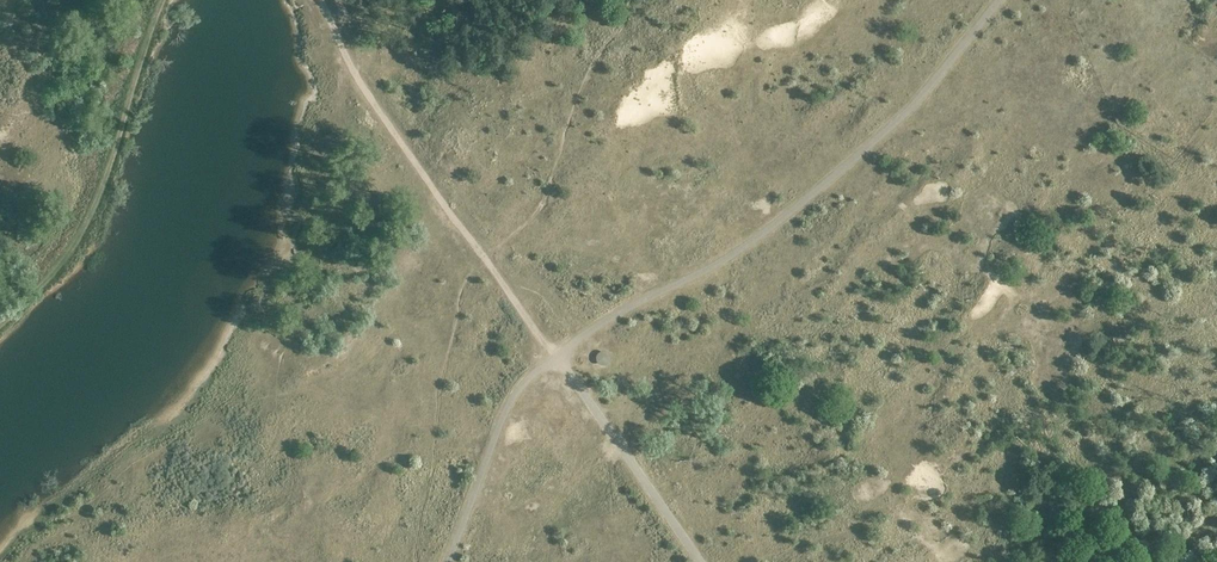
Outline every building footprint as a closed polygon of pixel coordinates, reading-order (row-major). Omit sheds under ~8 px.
[(610,360),(611,357),(610,353),(608,351),(606,350),(602,349),(600,350),(597,352),(596,354),(595,357),(596,360),(598,363),(600,364),(603,365),(606,364),(608,363),(610,360)]
